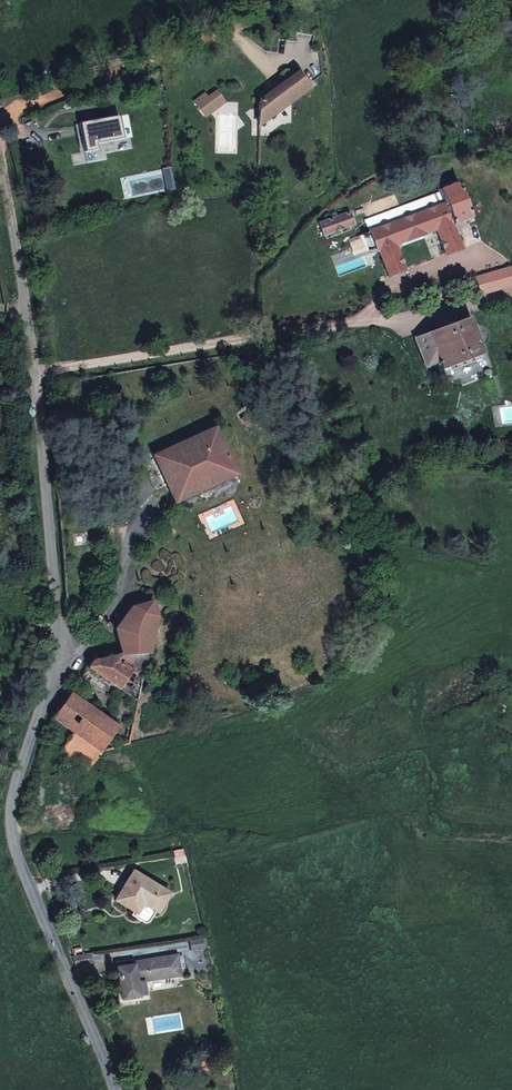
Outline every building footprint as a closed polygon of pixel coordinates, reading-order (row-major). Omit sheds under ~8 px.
[(259,101),(258,125),(310,88),(298,72),(259,101)] [(206,89),(201,98),(212,105),(218,96),(206,89)] [(198,97),(192,106),(206,115),(212,105),(198,97)] [(96,150),(95,144),(123,139),(118,116),(79,123),(84,152),(96,150)] [(417,215),(424,234),(436,230),(445,255),(461,249),(459,245),(461,244),(458,236),(456,236),(453,226),(471,219),(457,182),(438,189),(444,205),(417,215)] [(354,225),(349,213),(319,223),(323,236),(354,225)] [(400,221),(407,240),(424,234),(417,215),(400,221)] [(378,252),(388,276),(404,270),(395,245),(407,240),(400,221),(369,233),(377,252),(378,252)] [(441,370),(483,355),(469,318),(428,333),(430,340),(419,344),(421,348),(419,349),(424,363),(426,362),(428,367),(438,363),(441,370)] [(414,338),(419,349),(421,348),(419,344),(430,340),(428,333),(414,338)] [(241,419),(246,427),(258,418),(253,411),(241,419)] [(215,491),(211,482),(231,473),(225,458),(226,457),(222,448),(220,449),(212,432),(196,439),(197,441),(173,452),(173,450),(162,454),(158,456),(156,458),(168,482),(176,499),(195,490),(199,499),(204,500),(213,495),(215,491)] [(114,629),(120,654),(133,655),(148,654),(156,616),(151,601),(130,607),(114,629)] [(91,661),(87,668),(118,689),(130,669),(133,655),(120,654),(91,661)] [(133,655),(130,669),(118,689),(137,703),(148,654),(133,655)] [(70,693),(52,718),(73,733),(61,750),(87,769),(99,752),(118,728),(76,697),(82,689),(76,685),(70,693)] [(157,912),(169,894),(133,871),(115,900),(133,911),(131,915),(143,922),(143,923),(145,923),(146,923),(147,923),(148,921),(154,913),(155,911),(157,912)] [(119,967),(124,999),(147,995),(145,981),(181,975),(178,955),(135,962),(135,965),(119,967)]
